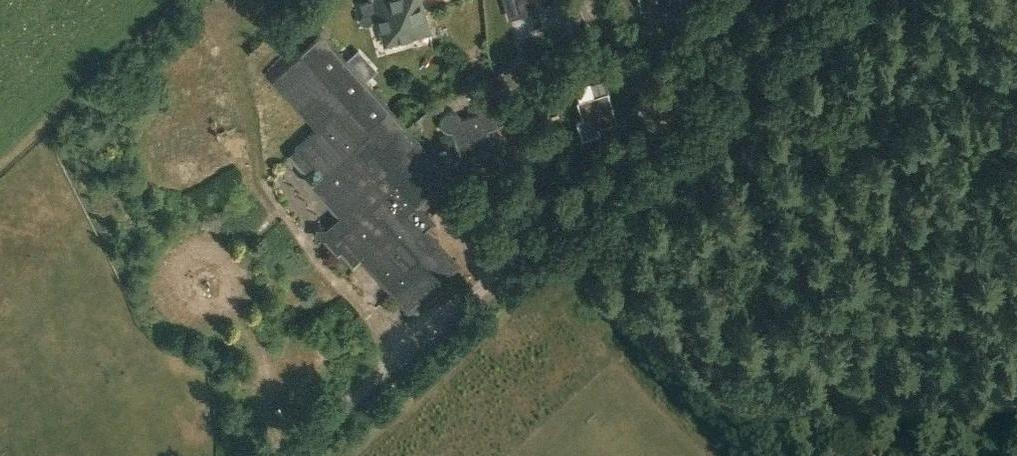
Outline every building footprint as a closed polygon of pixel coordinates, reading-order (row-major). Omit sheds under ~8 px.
[(364,11),(361,16),(361,17),(361,18),(362,19),(362,20),(363,21),(364,22),(365,23),(366,23),(368,23),(369,22),(370,22),(371,21),(372,20),(373,19),(380,17),(386,40),(428,29),(420,0),(361,0),(364,11)] [(506,6),(516,3),(520,15),(540,9),(537,0),(504,0),(506,6)] [(640,9),(649,8),(651,19),(677,14),(674,0),(639,0),(640,9)] [(367,124),(295,44),(268,68),(319,125),(295,147),(294,156),(305,168),(300,173),(311,185),(324,174),(326,177),(329,202),(339,214),(326,226),(316,225),(315,236),(325,237),(337,251),(341,248),(353,262),(361,255),(392,290),(405,304),(449,265),(448,264),(447,256),(435,243),(438,240),(438,239),(435,242),(424,230),(433,222),(417,205),(418,204),(417,203),(422,198),(415,191),(427,180),(435,188),(449,175),(417,140),(387,106),(367,124)] [(616,121),(608,91),(605,92),(603,87),(595,89),(597,95),(578,101),(586,130),(616,121)] [(448,131),(457,162),(493,152),(486,129),(497,126),(491,106),(458,115),(457,112),(453,109),(447,108),(442,110),(438,114),(436,119),(437,124),(440,129),(445,131),(448,131)] [(426,329),(457,305),(449,295),(418,319),(426,329)]
